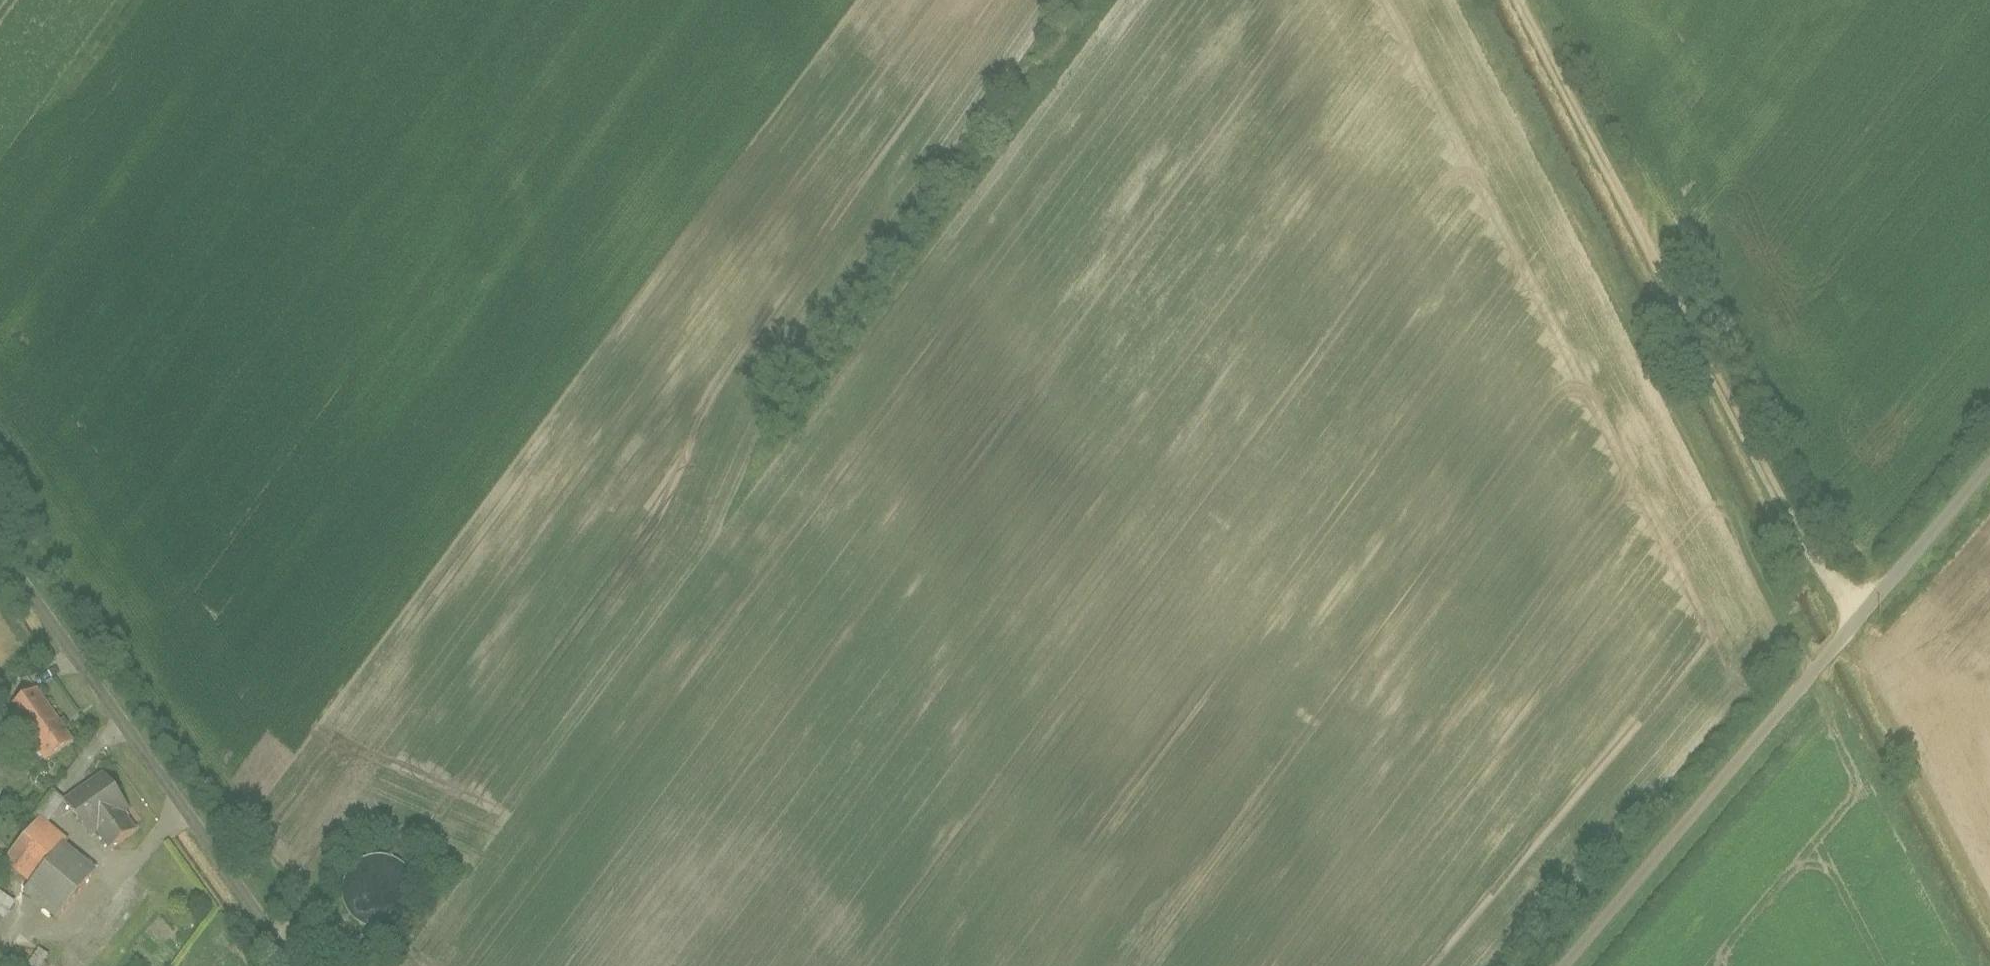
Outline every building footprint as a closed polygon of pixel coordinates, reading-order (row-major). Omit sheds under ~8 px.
[(73,743),(37,693),(15,709),(51,758),(73,743)] [(104,770),(65,796),(91,834),(98,829),(109,844),(135,826),(124,812),(130,808),(104,770)] [(42,883),(78,841),(49,817),(13,859),(42,883)] [(35,891),(66,917),(108,867),(78,841),(42,883),(35,891)] [(0,885),(0,935),(24,902),(0,885)] [(53,956),(42,949),(32,965),(34,965),(47,965),(53,956)] [(8,951),(1,963),(6,965),(35,965),(8,951)]
